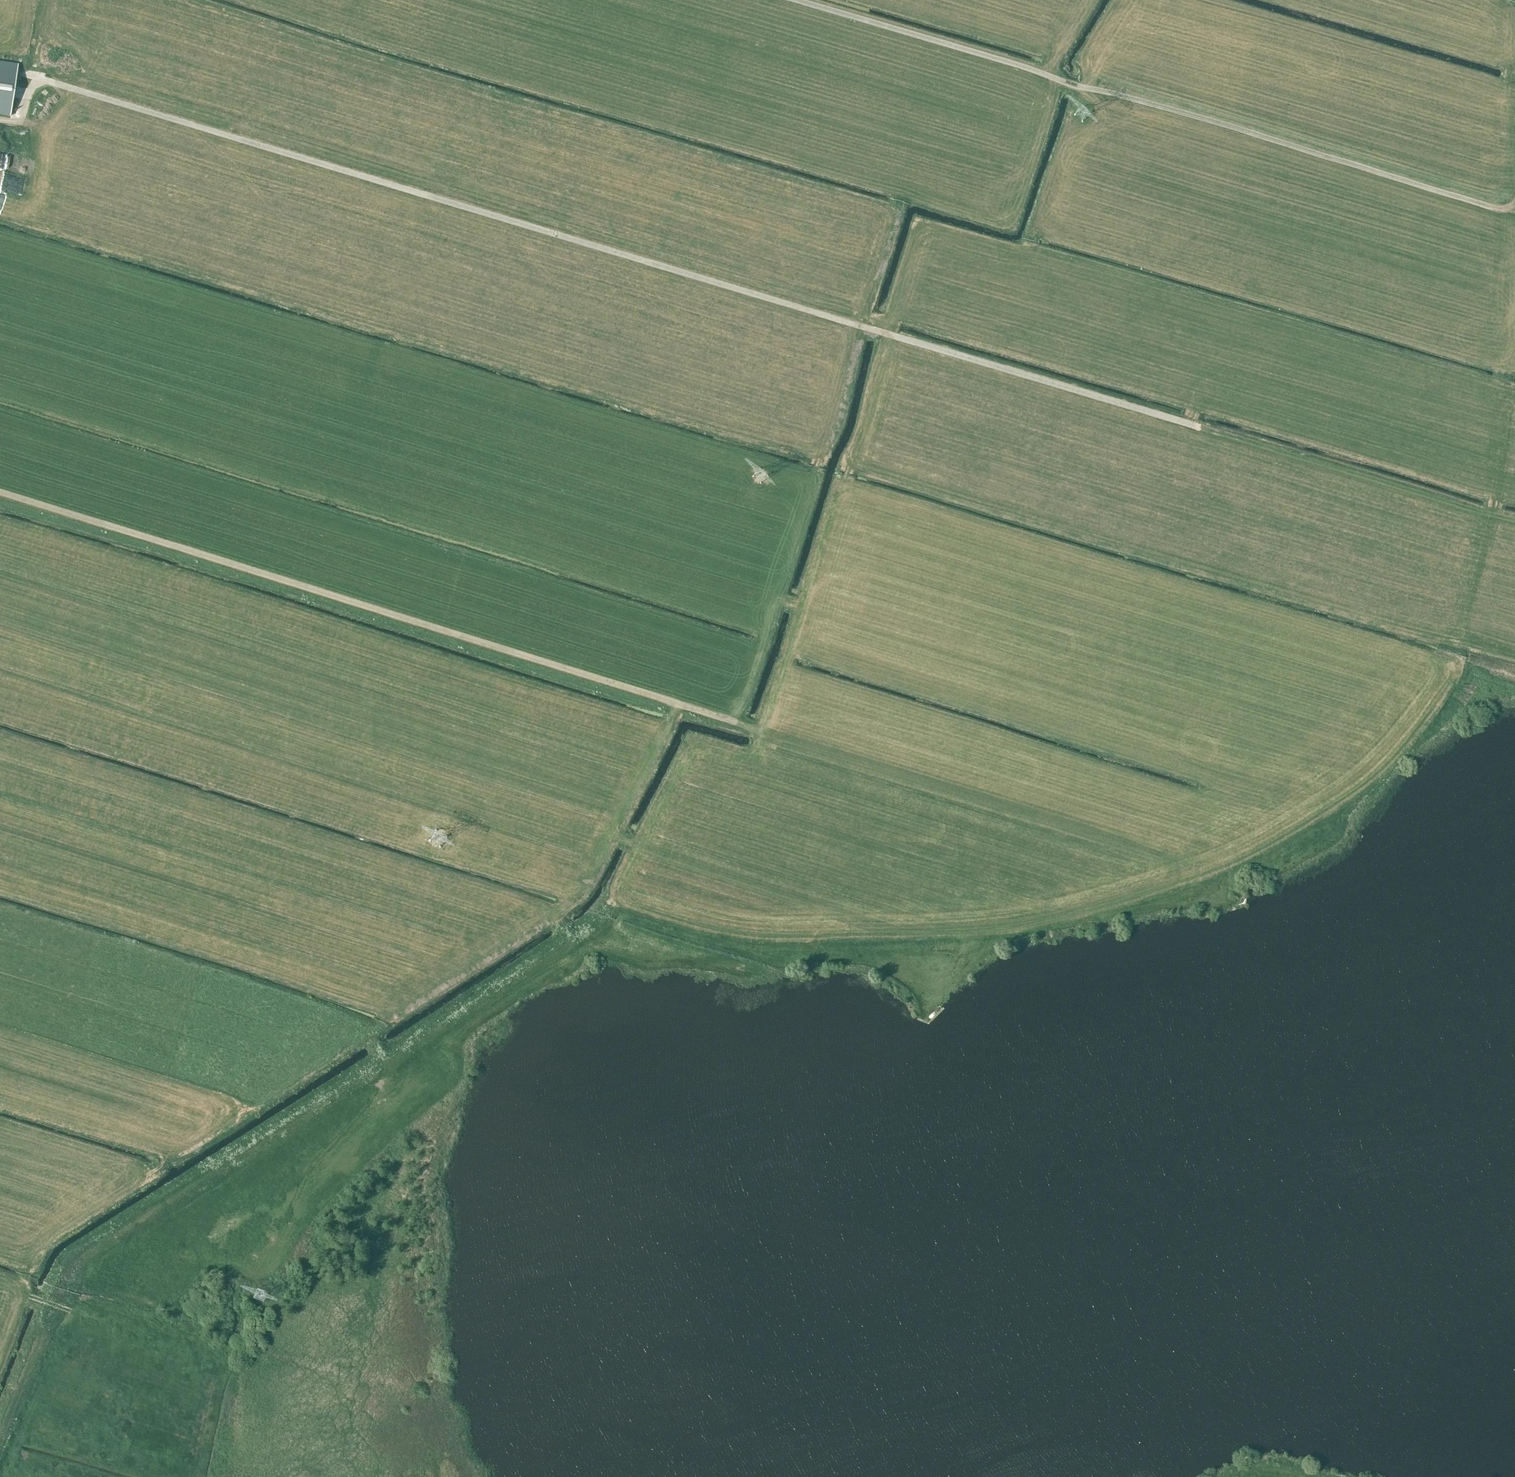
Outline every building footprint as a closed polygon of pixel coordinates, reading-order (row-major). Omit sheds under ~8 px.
[(0,64),(0,115),(10,117),(18,67),(0,64)] [(1495,76),(1497,71),(1486,68),(1485,73),(1495,76)] [(1061,94),(1052,122),(1058,124),(1067,96),(1061,94)]
